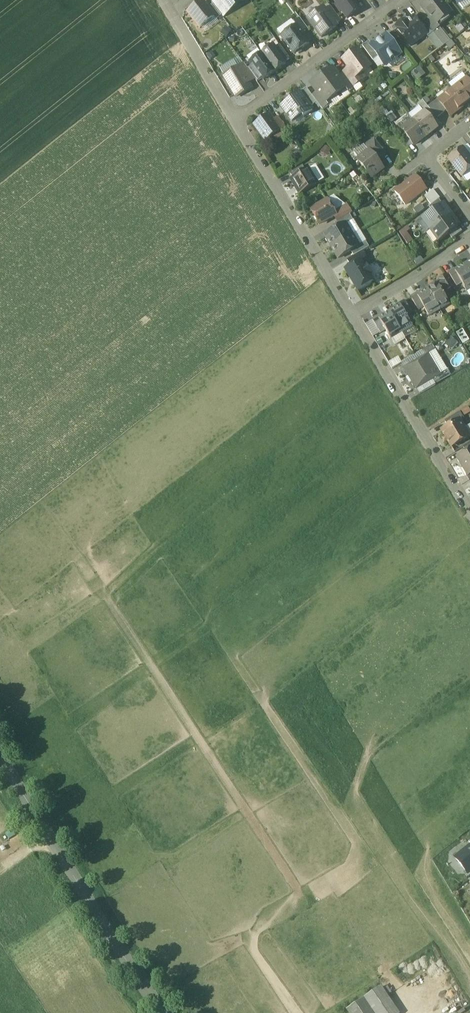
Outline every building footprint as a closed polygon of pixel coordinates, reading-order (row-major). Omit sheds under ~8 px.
[(217,0),(212,4),(213,5),(222,17),(223,18),(231,12),(229,9),(226,11),(217,0)] [(226,11),(229,9),(240,0),(217,0),(226,11)] [(337,5),(336,7),(340,13),(342,12),(347,19),(360,10),(354,1),(356,0),(333,0),(337,5)] [(422,6),(431,17),(437,25),(437,24),(451,13),(441,0),(430,0),(422,6)] [(203,3),(188,14),(200,29),(214,18),(215,17),(208,9),(203,3)] [(213,5),(208,9),(215,17),(214,18),(217,21),(222,17),(213,5)] [(341,21),(331,7),(325,11),(336,25),(341,21)] [(336,25),(325,11),(324,9),(308,20),(322,38),(337,27),(336,25)] [(413,17),(407,22),(406,21),(405,22),(402,22),(398,25),(398,27),(397,28),(411,46),(427,34),(418,22),(413,17)] [(437,25),(431,17),(425,22),(433,33),(440,28),(437,24),(437,25)] [(309,30),(300,19),(294,24),(296,27),(297,27),(303,35),(309,30)] [(425,22),(422,19),(418,22),(427,34),(428,37),(433,33),(425,22)] [(303,35),(297,27),(296,27),(282,38),(295,55),(296,54),(299,55),(302,52),(302,49),(310,44),(303,35)] [(231,32),(227,28),(222,35),(227,38),(231,32)] [(382,41),(378,44),(377,43),(373,46),(371,47),(378,57),(384,65),(400,53),(387,36),(381,40),(382,41)] [(378,57),(371,47),(373,46),(369,42),(363,46),(373,61),(378,57)] [(280,46),(276,50),(285,63),(290,59),(280,46)] [(276,50),(273,47),(262,55),(275,72),(286,64),(285,63),(276,50)] [(358,50),(343,61),(349,68),(356,78),(357,77),(370,67),(358,50)] [(262,55),(251,63),(253,66),(263,79),(264,81),(275,72),(262,55)] [(248,70),(244,65),(239,68),(248,83),(255,79),(248,70)] [(263,79),(253,66),(248,70),(255,79),(258,83),(263,79)] [(421,67),(412,72),(416,79),(425,74),(421,67)] [(239,68),(224,77),(236,98),(251,89),(248,83),(239,68)] [(356,78),(349,68),(342,73),(343,74),(353,87),(360,82),(357,77),(356,78)] [(332,69),(322,77),(336,96),(346,89),(346,88),(338,77),(332,69)] [(353,87),(343,74),(338,77),(346,88),(346,89),(348,92),(354,88),(353,87)] [(336,96),(322,77),(311,84),(317,93),(325,104),(326,103),(336,96)] [(461,86),(460,85),(453,90),(464,104),(469,100),(469,101),(469,84),(468,81),(467,81),(461,86)] [(307,90),(301,94),(310,107),(317,103),(312,96),(307,90)] [(464,104),(453,90),(445,96),(447,98),(440,103),(439,103),(446,112),(451,118),(458,112),(458,109),(464,104)] [(325,104),(317,93),(312,96),(317,103),(323,110),(329,106),(326,103),(325,104)] [(303,117),(313,110),(310,107),(301,94),(281,109),(292,123),(302,115),(303,117)] [(438,100),(428,108),(434,115),(437,119),(446,112),(439,103),(440,103),(438,100)] [(428,108),(426,105),(421,109),(424,113),(429,119),(434,115),(428,108)] [(424,113),(413,121),(426,137),(436,128),(429,119),(424,113)] [(269,115),(254,126),(266,141),(280,131),(273,121),(269,115)] [(289,132),(278,117),(273,121),(280,131),(284,135),(289,132)] [(426,137),(413,121),(402,130),(414,146),(426,137)] [(385,152),(375,140),(365,147),(366,148),(369,152),(375,160),(385,152)] [(363,148),(356,153),(356,155),(359,160),(369,152),(366,148),(364,148),(363,148)] [(450,161),(463,177),(469,171),(469,159),(463,150),(450,161)] [(359,160),(358,160),(372,178),(383,169),(375,160),(369,152),(359,160)] [(303,167),(290,174),(294,179),(306,172),(303,167)] [(294,179),(291,181),(300,195),(317,184),(309,170),(306,172),(294,179)] [(426,189),(416,176),(395,192),(406,206),(426,189)] [(433,190),(425,197),(432,205),(440,199),(433,190)] [(439,200),(429,207),(433,213),(443,206),(439,200)] [(334,212),(328,202),(312,211),(320,225),(335,216),(336,216),(334,212)] [(451,216),(444,205),(443,206),(433,213),(424,220),(431,230),(451,216)] [(346,206),(334,212),(336,216),(335,216),(338,222),(350,215),(351,215),(346,206)] [(350,215),(338,222),(335,224),(338,230),(346,225),(353,221),(350,215)] [(451,216),(431,230),(439,241),(449,234),(459,227),(459,226),(451,216)] [(353,221),(346,225),(353,236),(332,248),(339,259),(359,247),(359,246),(366,242),(353,221)] [(338,230),(325,237),(332,248),(353,236),(346,225),(338,230)] [(406,227),(399,231),(408,244),(415,240),(406,227)] [(459,227),(449,234),(453,239),(462,232),(459,227)] [(366,242),(359,246),(359,247),(351,252),(354,257),(363,252),(370,248),(366,242)] [(354,257),(348,261),(352,268),(361,262),(362,262),(367,259),(363,252),(354,257)] [(352,268),(346,271),(358,291),(374,282),(370,276),(371,274),(367,267),(365,269),(362,262),(361,262),(352,268)] [(466,266),(456,272),(462,283),(467,292),(469,290),(469,272),(467,266),(466,266)] [(462,283),(456,272),(455,270),(449,273),(457,286),(462,283)] [(453,287),(446,276),(440,279),(441,281),(437,283),(443,292),(446,290),(447,291),(453,287)] [(437,283),(428,289),(429,291),(440,310),(450,304),(443,292),(437,283)] [(418,297),(423,307),(429,316),(440,310),(429,291),(418,297)] [(418,297),(417,295),(411,298),(418,310),(423,307),(418,297)] [(412,313),(405,301),(399,305),(401,308),(401,307),(407,316),(412,313)] [(401,308),(391,314),(402,333),(413,326),(407,316),(401,307),(401,308)] [(380,320),(380,321),(386,331),(391,339),(402,333),(391,314),(380,320)] [(386,331),(380,321),(380,320),(379,318),(373,322),(380,334),(386,331)] [(469,341),(469,340),(463,329),(457,334),(464,345),(469,341)] [(433,346),(423,352),(426,357),(428,356),(429,356),(436,352),(437,352),(433,346)] [(448,371),(436,352),(429,356),(440,376),(448,371)] [(426,357),(405,370),(417,390),(433,381),(441,376),(440,376),(429,356),(428,356),(426,357)] [(448,371),(440,376),(441,376),(433,381),(436,386),(451,377),(448,371)] [(460,413),(445,422),(449,428),(460,421),(461,422),(464,420),(460,413)] [(442,432),(452,449),(469,438),(461,422),(460,421),(449,428),(442,432)] [(458,458),(468,475),(468,476),(469,475),(469,451),(467,453),(458,458)] [(454,860),(468,876),(469,874),(469,846),(454,860)] [(381,988),(348,1011),(349,1012),(399,1012),(381,988)]
